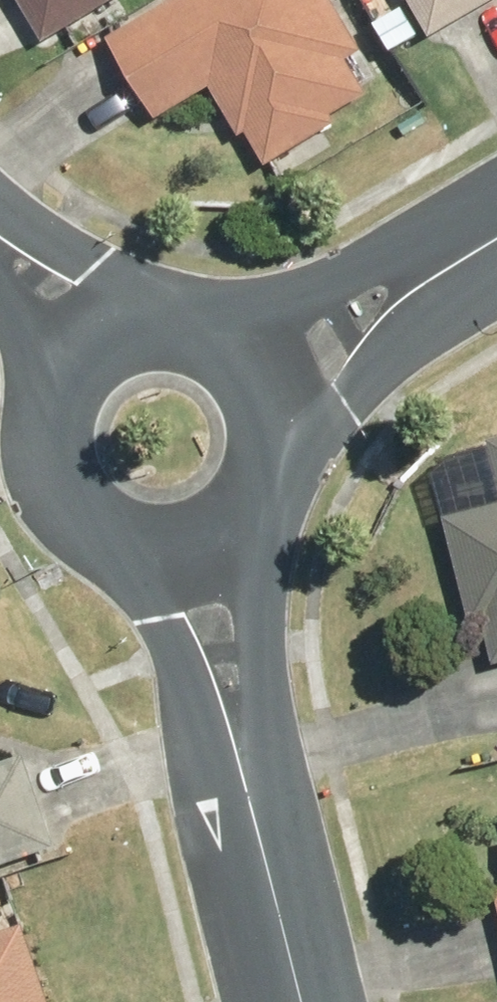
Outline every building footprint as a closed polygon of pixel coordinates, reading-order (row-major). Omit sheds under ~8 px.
[(45,38),(110,0),(22,0),(45,38)] [(107,35),(156,118),(210,87),(239,136),(247,132),(267,165),(339,123),(334,115),(368,94),(347,59),(363,50),(333,0),(166,0),(107,35)] [(428,39),(496,0),(406,0),(428,39)] [(487,436),(496,478),(496,433),(487,436)] [(443,516),(482,669),(496,665),(496,502),(443,516)] [(57,847),(27,754),(0,763),(0,865),(57,847)] [(0,928),(0,1001),(49,1001),(21,921),(0,928)]
